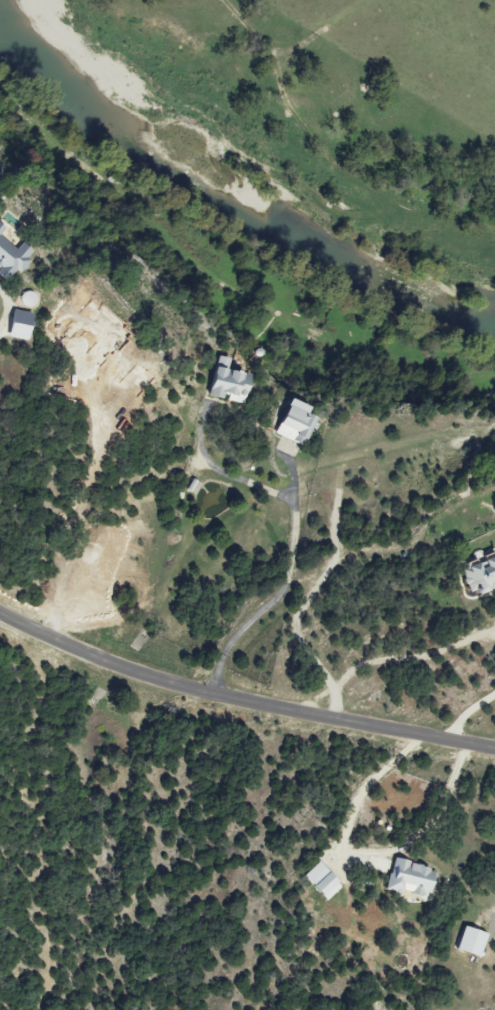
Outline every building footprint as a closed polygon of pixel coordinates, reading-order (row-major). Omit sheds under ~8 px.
[(7,282),(14,270),(19,273),(31,252),(16,243),(13,248),(0,240),(0,278),(7,282)] [(29,312),(6,311),(5,338),(28,339),(29,312)] [(205,396),(222,399),(222,400),(240,404),(246,374),(225,370),(228,359),(213,356),(205,396)] [(302,405),(281,399),(271,435),(302,444),(310,417),(300,415),(302,405)] [(474,556),(475,562),(463,565),(469,591),(494,585),(494,551),(474,556)] [(429,894),(434,870),(390,860),(383,892),(401,896),(402,893),(420,897),(421,892),(429,894)] [(324,902),(340,888),(316,862),(300,876),(324,902)] [(452,950),(476,957),(483,934),(459,927),(452,950)]
